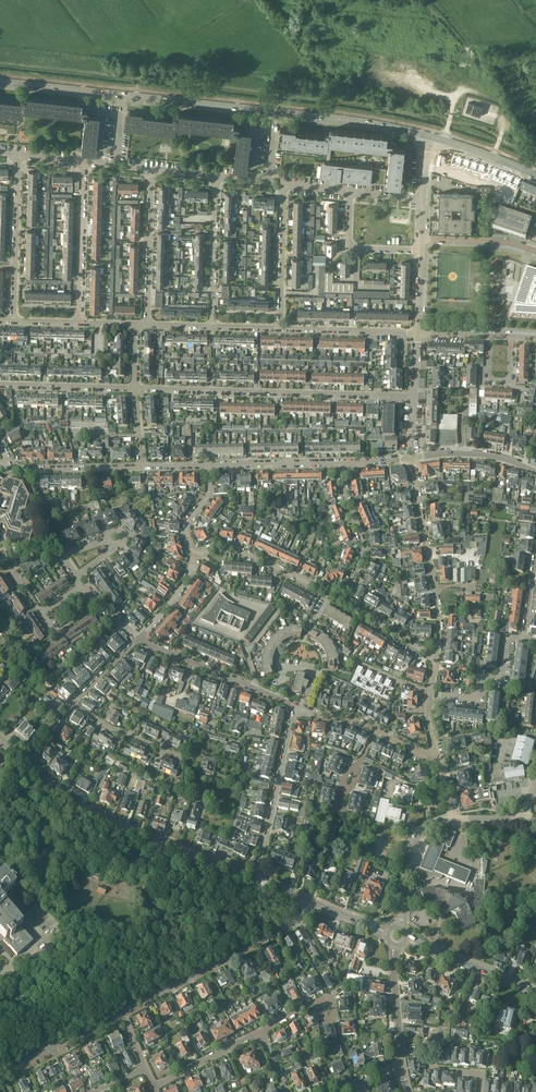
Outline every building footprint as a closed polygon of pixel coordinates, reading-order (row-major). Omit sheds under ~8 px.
[(20,98),(20,100),(23,101),(24,101),(23,104),(22,109),(22,112),(25,113),(25,110),(85,116),(87,116),(88,116),(89,111),(88,109),(83,107),(84,105),(81,104),(27,98),(27,96),(24,96),(24,98),(23,98),(20,98)] [(22,116),(22,112),(22,109),(23,104),(0,102),(0,113),(22,116)] [(468,102),(465,112),(480,116),(483,107),(468,102)] [(176,117),(176,121),(176,126),(175,129),(178,129),(178,126),(238,133),(241,133),(243,128),(242,126),(236,123),(237,122),(235,121),(180,115),(180,113),(176,112),(176,115),(173,115),(173,117),(176,117)] [(127,113),(126,127),(175,133),(175,129),(176,126),(176,121),(141,117),(142,114),(127,113)] [(81,151),(93,153),(97,117),(88,116),(87,116),(85,116),(81,151)] [(328,149),(332,150),(332,143),(332,138),(294,134),(294,131),(280,130),(279,144),(328,149)] [(332,135),(332,138),(332,143),(391,150),(394,149),(396,145),(395,142),(389,140),(390,138),(387,137),(333,131),(332,135)] [(234,168),(246,169),(250,134),(241,133),(238,133),(234,168)] [(319,161),(317,176),(336,178),(336,179),(341,180),(341,179),(385,184),(387,169),(330,163),(332,150),(328,149),(327,162),(319,161)] [(387,185),(399,186),(403,150),(394,149),(391,150),(387,185)] [(454,155),(450,165),(481,175),(480,179),(485,180),(487,177),(493,180),(496,181),(517,190),(521,180),(490,167),(490,169),(485,167),(485,165),(454,155)] [(525,182),(521,191),(526,194),(530,184),(525,182)] [(535,186),(530,184),(526,194),(532,196),(535,186)] [(477,187),(476,195),(477,195),(481,195),(490,195),(490,187),(477,187)] [(472,197),(471,197),(471,195),(472,195),(472,194),(439,193),(439,194),(440,194),(440,196),(439,196),(439,206),(440,206),(440,208),(439,208),(439,213),(439,214),(440,214),(440,217),(439,216),(438,229),(439,229),(439,228),(441,228),(441,229),(468,230),(468,229),(470,229),(470,230),(471,230),(471,217),(474,217),(474,207),(471,207),(472,197)] [(500,212),(495,227),(521,236),(527,221),(500,212)] [(236,227),(232,227),(225,227),(225,233),(228,234),(228,236),(236,236),(236,227)] [(177,240),(181,240),(181,234),(181,230),(171,230),(171,233),(177,234),(177,240)] [(336,244),(327,244),(325,244),(325,253),(336,254),(336,244)] [(313,256),(313,264),(325,265),(325,256),(313,256)] [(338,262),(337,268),(341,268),(341,270),(341,274),(350,275),(350,261),(341,261),(341,262),(338,262)] [(372,270),(373,261),(367,261),(367,264),(362,264),(362,271),(366,271),(366,270),(372,270)] [(526,268),(510,316),(511,316),(535,318),(535,271),(528,269),(526,268)] [(325,287),(325,290),(325,291),(354,292),(354,290),(354,283),(333,282),(333,270),(325,270),(325,271),(325,274),(325,278),(325,281),(325,284),(325,287)] [(269,275),(262,275),(258,274),(258,281),(259,281),(259,285),(265,285),(265,281),(269,282),(269,275)] [(203,281),(195,280),(195,287),(193,287),(192,291),(200,291),(200,287),(202,288),(203,281)] [(262,297),(262,307),(268,308),(271,308),(271,300),(269,300),(265,300),(265,297),(262,297)] [(195,304),(195,315),(202,315),(202,312),(206,312),(206,305),(195,304)] [(18,331),(18,338),(18,341),(20,341),(20,338),(24,338),(24,341),(28,341),(28,335),(25,334),(25,331),(18,331)] [(145,337),(145,344),(152,344),(155,344),(155,337),(150,337),(150,334),(145,333),(145,337)] [(171,346),(174,346),(174,344),(174,336),(167,336),(167,339),(165,338),(165,344),(167,344),(171,344),(171,346)] [(221,345),(221,338),(214,338),(214,341),(212,341),(212,347),(214,347),(214,345),(221,345)] [(251,349),(251,346),(254,346),(254,347),(258,347),(258,341),(255,341),(255,339),(248,339),(247,346),(247,349),(251,349)] [(102,370),(95,370),(95,378),(98,378),(98,379),(101,379),(101,378),(102,378),(102,375),(103,375),(103,370),(102,370)] [(152,371),(144,371),(144,378),(148,378),(148,379),(152,379),(152,374),(154,374),(154,371),(152,371)] [(427,403),(442,404),(442,397),(444,397),(444,393),(428,392),(427,403)] [(512,392),(505,392),(505,401),(512,401),(511,403),(515,403),(516,395),(512,395),(512,392)] [(58,398),(52,397),(51,407),(58,407),(58,409),(62,409),(62,401),(58,401),(58,398)] [(146,399),(146,406),(155,405),(159,404),(158,401),(155,401),(155,397),(149,397),(149,399),(146,399)] [(103,399),(96,399),(96,408),(96,411),(106,411),(105,403),(103,403),(103,399)] [(117,400),(107,401),(107,408),(111,408),(117,407),(127,407),(126,400),(117,400)] [(180,411),(181,408),(181,401),(174,401),(174,403),(170,403),(171,409),(174,409),(174,411),(180,411)] [(427,415),(440,415),(440,404),(442,404),(427,403),(427,415)] [(532,416),(533,409),(533,404),(529,404),(524,403),(524,405),(517,405),(516,415),(532,416)] [(379,407),(367,406),(366,419),(378,419),(379,407)] [(382,436),(393,436),(394,436),(395,406),(381,406),(381,410),(383,410),(382,436)] [(440,415),(427,415),(426,430),(439,430),(457,431),(458,416),(440,415)] [(373,428),(373,421),(366,421),(366,435),(380,436),(380,429),(374,429),(373,428)] [(60,429),(59,428),(57,423),(51,425),(54,431),(60,429)] [(8,437),(12,444),(21,438),(19,434),(22,432),(19,427),(12,431),(13,434),(8,437)] [(468,428),(467,431),(467,441),(475,441),(476,431),(471,431),(471,428),(468,428)] [(426,434),(426,445),(435,446),(435,445),(452,443),(452,444),(458,443),(457,431),(439,430),(426,430),(426,434)] [(510,432),(509,440),(513,441),(512,448),(516,448),(516,450),(519,450),(521,438),(517,437),(517,432),(510,432)] [(490,443),(492,434),(485,433),(483,442),(490,443)] [(521,438),(519,450),(522,451),(522,449),(526,450),(527,442),(531,443),(532,434),(526,433),(525,438),(521,438)] [(497,445),(498,436),(492,434),(490,443),(497,445)] [(168,444),(168,437),(162,436),(160,435),(159,439),(163,440),(163,444),(168,444)] [(372,453),(386,452),(386,439),(384,439),(384,436),(368,435),(367,441),(380,441),(380,443),(371,444),(372,453)] [(386,439),(386,452),(397,450),(397,439),(393,439),(393,436),(384,436),(384,439),(386,439)] [(505,437),(498,436),(497,445),(504,446),(505,437)] [(111,444),(118,444),(118,441),(120,441),(120,439),(106,440),(106,449),(111,449),(111,444)] [(429,470),(431,470),(433,470),(436,473),(437,478),(440,478),(440,473),(440,462),(421,464),(422,471),(423,471),(424,470),(428,469),(429,470)] [(460,463),(460,471),(470,471),(470,463),(460,463)] [(482,474),(485,475),(485,472),(486,472),(487,469),(484,468),(485,464),(478,463),(477,466),(477,467),(477,468),(476,471),(482,472),(482,474)] [(485,472),(485,475),(491,476),(491,477),(495,477),(496,472),(495,471),(495,468),(491,468),(491,465),(485,464),(484,468),(487,469),(486,472),(485,472)] [(402,468),(392,469),(390,469),(391,480),(397,485),(408,483),(406,472),(407,471),(407,469),(404,467),(402,467),(402,468)] [(384,469),(379,470),(379,478),(380,481),(385,481),(384,478),(385,478),(385,476),(387,475),(387,471),(384,471),(384,469)] [(363,479),(368,479),(368,470),(362,471),(362,473),(360,473),(360,477),(363,477),(363,479)] [(514,471),(510,489),(511,489),(511,487),(513,488),(514,485),(517,486),(519,472),(514,471)] [(322,472),(316,472),(316,480),(322,480),(322,478),(324,478),(324,474),(322,474),(322,472)] [(257,482),(263,482),(263,473),(257,473),(257,475),(255,475),(255,480),(257,480),(257,482)] [(263,473),(263,482),(263,484),(271,484),(271,475),(269,475),(269,473),(263,473)] [(132,485),(141,484),(141,476),(132,477),(132,485)] [(186,487),(186,486),(186,476),(180,476),(180,481),(175,481),(175,487),(186,487)] [(229,476),(224,476),(224,494),(228,494),(228,488),(233,488),(233,485),(229,485),(229,476)] [(240,479),(237,479),(237,489),(246,489),(245,476),(240,476),(240,479)] [(0,526),(3,524),(4,526),(4,527),(7,532),(5,539),(7,543),(22,547),(30,543),(34,528),(31,523),(27,525),(27,527),(24,527),(23,524),(18,522),(20,513),(26,510),(30,497),(22,483),(9,479),(4,482),(1,477),(0,477),(0,495),(2,494),(12,497),(12,499),(11,502),(8,501),(6,508),(9,509),(8,513),(0,510),(0,527),(0,526)] [(103,481),(101,481),(102,484),(97,485),(99,492),(103,491),(104,491),(115,488),(114,484),(112,484),(111,479),(106,480),(103,480),(103,481)] [(352,484),(353,489),(361,488),(361,482),(359,483),(358,480),(354,481),(354,483),(352,484)] [(327,486),(328,491),(336,490),(335,484),(333,485),(333,482),(329,483),(329,485),(327,486)] [(442,487),(439,487),(439,484),(425,486),(427,494),(438,492),(439,495),(443,494),(442,487)] [(138,494),(146,493),(146,485),(141,485),(141,490),(138,490),(138,494)] [(363,496),(361,488),(353,489),(354,495),(356,494),(357,497),(363,496)] [(503,491),(495,489),(492,503),(501,504),(503,491)] [(336,490),(328,491),(329,499),(335,498),(335,496),(337,495),(336,490)] [(397,498),(401,498),(402,502),(402,504),(411,503),(410,499),(411,498),(411,497),(410,496),(409,492),(400,494),(398,494),(398,495),(396,495),(397,498)] [(469,496),(468,506),(482,507),(482,502),(485,502),(486,495),(474,493),(474,497),(469,496)] [(181,501),(189,507),(191,502),(193,500),(194,501),(195,499),(196,494),(188,494),(188,497),(185,495),(184,497),(181,501)] [(151,500),(152,510),(156,509),(156,508),(159,508),(159,504),(156,505),(154,497),(151,498),(150,498),(151,500)] [(217,498),(214,503),(221,508),(224,503),(222,502),(224,500),(220,498),(219,500),(217,498)] [(175,500),(174,502),(175,503),(186,510),(189,507),(181,501),(179,499),(177,501),(175,500)] [(171,508),(175,509),(183,514),(186,510),(175,503),(174,502),(173,502),(172,504),(173,504),(170,508),(171,508)] [(359,512),(367,509),(364,502),(358,504),(359,506),(357,507),(359,512)] [(214,503),(211,507),(219,513),(221,511),(219,510),(221,508),(214,503)] [(121,513),(124,514),(126,506),(123,505),(122,508),(109,512),(113,524),(118,522),(117,521),(120,520),(117,513),(121,512),(121,513)] [(332,510),(334,515),(341,512),(339,506),(338,507),(337,505),(333,506),(334,509),(332,510)] [(130,507),(126,506),(124,514),(127,514),(127,517),(128,518),(125,522),(126,523),(125,524),(129,528),(138,519),(129,510),(130,507)] [(211,507),(207,512),(214,516),(216,514),(217,515),(219,513),(211,507)] [(397,513),(397,516),(414,513),(413,507),(403,509),(404,512),(397,513)] [(183,514),(175,509),(173,513),(171,515),(177,519),(178,517),(180,519),(183,514)] [(360,513),(362,517),(372,513),(371,511),(368,512),(367,509),(359,512),(360,513)] [(109,525),(113,524),(109,512),(103,514),(101,510),(98,511),(100,516),(101,519),(104,518),(106,525),(108,524),(109,525)] [(520,511),(519,514),(518,521),(532,523),(533,516),(527,515),(527,512),(520,511)] [(214,516),(207,512),(204,516),(206,517),(204,519),(210,523),(211,521),(214,516)] [(343,517),(341,512),(334,515),(336,520),(336,522),(342,520),(341,518),(343,517)] [(362,520),(364,523),(370,520),(371,519),(375,518),(373,513),(372,513),(362,517),(362,520)] [(102,524),(101,519),(100,516),(94,518),(95,523),(91,524),(95,536),(100,534),(99,533),(101,532),(99,525),(102,524)] [(138,519),(129,528),(132,531),(133,530),(134,532),(140,527),(142,529),(142,530),(142,533),(151,532),(150,528),(147,528),(146,523),(145,521),(142,524),(138,519)] [(371,520),(371,519),(370,520),(364,523),(366,528),(368,527),(368,529),(372,528),(372,527),(374,527),(373,525),(371,520)] [(91,537),(95,536),(91,524),(88,525),(86,521),(80,523),(82,531),(86,530),(88,537),(90,536),(91,537)] [(399,530),(400,530),(416,527),(415,521),(406,523),(406,526),(398,527),(399,530)] [(79,532),(82,531),(80,523),(74,525),(75,529),(71,531),(75,542),(80,541),(79,539),(82,539),(79,532)] [(162,526),(162,528),(166,529),(165,533),(168,534),(169,532),(179,533),(179,528),(164,526),(162,526)] [(342,536),(350,533),(348,528),(346,528),(345,526),(341,528),(342,530),(340,531),(342,536)] [(530,534),(534,535),(535,528),(527,526),(527,528),(521,528),(521,531),(526,532),(526,531),(530,532),(530,534)] [(71,544),(75,542),(71,531),(68,532),(66,527),(60,529),(63,537),(66,536),(68,543),(70,542),(71,544)] [(201,538),(206,529),(205,528),(204,529),(196,529),(196,538),(201,538)] [(207,530),(206,529),(201,538),(204,542),(211,538),(207,531),(207,530)] [(227,539),(229,530),(223,530),(223,532),(220,531),(220,536),(222,536),(222,538),(227,539)] [(229,530),(227,539),(233,539),(233,537),(236,538),(236,534),(234,533),(234,531),(229,530)] [(151,532),(142,533),(143,537),(144,537),(142,540),(136,537),(135,539),(133,539),(132,543),(143,548),(148,536),(151,535),(151,534),(153,534),(152,531),(151,532)] [(533,539),(534,535),(530,534),(530,532),(526,531),(526,532),(521,531),(520,536),(525,536),(525,538),(533,539)] [(239,541),(244,543),(247,536),(242,534),(242,533),(240,532),(238,539),(240,540),(239,541)] [(156,533),(156,537),(169,538),(169,540),(170,544),(179,542),(178,537),(176,538),(176,535),(172,536),(171,534),(168,534),(165,533),(156,533)] [(350,533),(342,536),(344,541),(343,541),(344,544),(347,543),(351,541),(350,539),(352,538),(350,533)] [(443,534),(434,536),(434,541),(440,540),(440,542),(444,541),(444,539),(444,536),(448,536),(448,533),(446,533),(443,534)] [(465,533),(462,533),(459,533),(459,544),(463,544),(463,549),(470,549),(470,542),(465,542),(465,533)] [(252,538),(247,536),(244,543),(250,545),(250,544),(252,544),(254,540),(252,540),(252,538)] [(410,545),(419,543),(418,537),(416,537),(416,536),(404,538),(405,544),(409,543),(410,545)] [(485,555),(487,537),(476,536),(476,543),(479,543),(477,556),(485,555)] [(261,551),(265,541),(258,537),(255,545),(257,546),(256,548),(261,551)] [(270,543),(265,541),(261,551),(266,553),(270,543)] [(520,541),(519,545),(524,546),(528,547),(528,549),(532,549),(533,543),(520,541)] [(179,542),(170,544),(171,546),(167,547),(168,550),(181,546),(180,542),(179,542)] [(143,548),(132,543),(130,548),(131,548),(130,550),(137,553),(136,557),(135,556),(132,558),(137,565),(140,563),(138,560),(143,548)] [(271,555),(274,548),(272,546),(273,544),(270,543),(266,553),(271,555)] [(518,552),(523,553),(531,554),(532,549),(528,549),(528,547),(524,546),(519,545),(518,552)] [(277,558),(280,550),(279,550),(281,548),(278,546),(277,549),(274,548),(271,555),(277,558)] [(449,546),(449,550),(450,556),(461,555),(461,546),(449,546)] [(281,551),(280,550),(277,558),(283,561),(286,553),(284,552),(285,550),(282,549),(281,551)] [(347,550),(345,555),(352,558),(354,553),(353,552),(353,550),(350,549),(349,551),(347,550)] [(385,552),(382,552),(382,551),(371,550),(371,558),(381,559),(381,555),(392,555),(391,552),(392,552),(391,549),(385,549),(385,552)] [(401,559),(407,558),(422,557),(422,556),(421,549),(400,551),(401,559)] [(183,551),(173,554),(174,558),(176,558),(176,561),(184,559),(183,556),(182,551),(183,551)] [(289,554),(286,553),(283,561),(288,563),(291,555),(292,553),(290,552),(289,554)] [(291,555),(288,563),(293,565),(296,558),(294,557),(295,554),(292,553),(291,555)] [(137,565),(132,558),(130,560),(125,554),(124,556),(123,555),(119,557),(126,567),(129,565),(132,569),(137,565)] [(342,560),(340,565),(342,566),(343,565),(343,563),(347,565),(348,563),(350,564),(352,558),(345,555),(342,560)] [(126,567),(119,557),(115,560),(116,561),(114,562),(118,568),(115,570),(120,577),(125,573),(123,570),(126,567)] [(296,558),(293,565),(298,568),(299,566),(301,567),(303,563),(300,562),(301,560),(296,558)] [(168,563),(173,565),(179,568),(180,564),(170,559),(168,563)] [(445,566),(449,566),(449,559),(439,559),(439,567),(445,567),(445,566)] [(39,562),(34,565),(37,570),(43,567),(39,562)] [(232,573),(232,564),(225,563),(225,569),(222,568),(221,575),(225,576),(225,572),(232,573)] [(309,573),(313,566),(308,563),(307,565),(305,564),(303,568),(305,569),(304,571),(309,573)] [(370,567),(379,571),(384,574),(386,565),(378,563),(378,564),(375,563),(374,564),(371,563),(371,564),(370,564),(369,565),(370,566),(370,567)] [(29,570),(26,564),(20,565),(19,565),(23,573),(29,570)] [(170,571),(179,576),(181,571),(182,569),(179,568),(173,565),(170,571)] [(213,573),(214,571),(204,565),(200,571),(209,576),(211,572),(213,573)] [(318,568),(313,566),(309,573),(314,576),(315,574),(317,575),(319,571),(317,570),(318,568)] [(378,573),(379,571),(370,567),(368,570),(383,577),(384,575),(378,573)] [(93,579),(95,581),(104,575),(100,570),(99,570),(99,569),(96,571),(97,572),(92,575),(94,578),(93,579)] [(333,572),(336,580),(340,579),(342,580),(346,573),(343,572),(338,569),(337,571),(333,572)] [(382,579),(383,577),(368,570),(367,574),(379,580),(380,578),(382,579)] [(449,573),(452,573),(452,570),(448,570),(449,571),(441,571),(441,572),(440,573),(440,574),(441,575),(441,582),(449,582),(449,573)] [(475,570),(461,570),(461,584),(468,584),(468,581),(475,581),(475,570)] [(179,576),(170,571),(166,578),(175,582),(176,580),(179,576)] [(336,580),(333,572),(329,574),(328,573),(324,581),(330,584),(331,582),(336,580)] [(379,580),(367,574),(366,574),(366,575),(365,575),(364,577),(365,577),(365,578),(367,579),(367,580),(370,582),(373,584),(379,586),(381,583),(378,582),(379,580)] [(98,583),(100,585),(107,580),(104,575),(95,581),(97,584),(98,583)] [(67,576),(59,581),(64,589),(70,585),(72,583),(67,576)] [(6,580),(0,584),(0,589),(1,591),(9,585),(8,583),(9,582),(7,579),(6,580)] [(265,579),(264,588),(271,589),(271,592),(274,592),(275,585),(272,585),(272,580),(265,579)] [(414,581),(415,587),(426,585),(425,579),(417,581),(414,581)] [(107,580),(100,585),(102,588),(101,589),(102,591),(111,585),(107,580)] [(193,586),(200,590),(204,585),(196,580),(193,586)] [(357,599),(367,582),(364,580),(362,583),(360,587),(359,587),(353,597),(357,599)] [(54,584),(59,593),(64,589),(59,581),(54,584)] [(141,584),(150,590),(153,593),(156,589),(153,587),(143,581),(141,584)] [(165,581),(160,586),(168,592),(171,588),(172,587),(165,581)] [(367,582),(357,599),(360,601),(366,591),(365,591),(368,586),(367,586),(369,583),(367,582)] [(59,593),(54,584),(49,588),(54,596),(59,593)] [(284,595),(287,597),(292,586),(287,584),(281,595),(283,596),(284,595)] [(9,585),(1,591),(0,591),(0,595),(2,597),(3,596),(4,596),(8,593),(13,590),(12,590),(14,589),(11,586),(10,587),(9,585)] [(49,599),(54,596),(49,588),(47,585),(45,586),(47,589),(44,591),(49,599)] [(111,585),(102,591),(104,594),(105,593),(107,595),(114,590),(111,585)] [(165,596),(168,592),(160,586),(156,592),(164,598),(165,596)] [(193,586),(189,591),(196,595),(199,597),(200,595),(198,593),(199,591),(200,591),(200,590),(193,586)] [(289,599),(291,601),(297,589),(292,586),(287,597),(290,598),(289,599)] [(391,595),(393,596),(396,597),(401,597),(400,590),(394,587),(391,595)] [(294,601),(297,602),(303,592),(297,589),(291,601),(294,602),(294,601)] [(114,590),(107,595),(109,598),(107,599),(109,602),(109,601),(118,595),(114,590)] [(512,598),(513,598),(522,600),(523,592),(513,590),(512,598)] [(49,599),(44,591),(38,595),(38,594),(35,596),(40,603),(43,601),(44,603),(49,599)] [(189,591),(186,596),(193,600),(195,598),(198,600),(199,597),(196,595),(189,591)] [(300,605),(302,606),(308,595),(303,592),(297,602),(300,604),(300,605)] [(221,594),(220,593),(220,594),(221,594),(201,620),(214,625),(216,620),(217,621),(216,622),(217,622),(221,612),(247,623),(251,614),(228,605),(230,602),(234,605),(234,604),(233,604),(232,603),(230,602),(228,601),(227,600),(225,598),(223,597),(222,595),(221,594)] [(366,604),(370,606),(374,598),(375,598),(375,597),(370,593),(369,595),(365,602),(367,603),(366,604)] [(480,602),(480,596),(471,596),(471,593),(466,593),(466,596),(466,602),(480,602)] [(9,600),(13,604),(21,599),(17,594),(11,598),(9,596),(5,599),(4,599),(6,602),(9,600)] [(109,601),(111,604),(112,603),(114,606),(118,603),(119,604),(122,602),(121,601),(122,600),(118,595),(109,601)] [(149,601),(156,607),(159,603),(161,601),(154,595),(149,601)] [(308,595),(302,606),(304,607),(305,610),(308,608),(313,598),(308,595)] [(190,605),(193,607),(194,605),(191,603),(193,600),(186,596),(183,601),(190,605)] [(374,598),(370,606),(373,609),(374,607),(376,608),(380,601),(379,601),(380,599),(375,597),(375,598),(374,598)] [(10,606),(13,611),(16,610),(24,604),(21,599),(13,604),(10,606)] [(156,607),(149,601),(147,599),(142,604),(151,612),(156,607)] [(388,606),(391,601),(388,599),(387,601),(386,600),(379,611),(386,615),(388,611),(386,610),(388,606)] [(191,609),(193,607),(190,605),(183,601),(179,606),(186,611),(188,608),(191,609)] [(18,619),(19,618),(23,616),(21,614),(28,610),(24,604),(16,610),(13,611),(17,616),(16,617),(18,619)] [(400,611),(405,614),(405,613),(409,606),(406,604),(402,610),(401,610),(400,611)] [(388,611),(386,615),(390,617),(394,609),(393,608),(394,607),(391,605),(390,607),(388,606),(386,610),(388,611)] [(323,616),(328,618),(333,610),(334,609),(328,607),(329,606),(323,616)] [(131,613),(127,618),(135,625),(139,621),(142,624),(145,621),(146,621),(147,620),(147,619),(148,618),(139,610),(134,616),(131,613)] [(328,619),(333,621),(338,613),(339,612),(333,610),(328,618),(328,619)] [(175,611),(171,615),(178,621),(182,617),(175,611)] [(399,623),(404,616),(405,614),(400,611),(399,613),(395,620),(399,623)] [(417,621),(424,621),(424,618),(430,618),(430,617),(431,617),(431,613),(430,613),(430,612),(420,612),(420,618),(417,618),(417,621)] [(24,626),(28,624),(36,618),(32,613),(26,617),(24,615),(23,616),(19,618),(24,626)] [(333,622),(338,624),(343,616),(344,615),(338,613),(333,621),(333,622)] [(404,616),(399,623),(404,626),(407,621),(410,623),(411,616),(405,613),(405,614),(404,616)] [(88,618),(93,626),(103,620),(99,615),(95,617),(93,615),(88,618)] [(171,615),(167,620),(173,625),(176,628),(178,626),(175,624),(177,622),(178,621),(171,615)] [(338,625),(344,627),(349,619),(349,618),(343,616),(338,624),(338,625)] [(36,618),(28,624),(31,629),(39,623),(36,618)] [(88,618),(83,622),(88,630),(93,626),(88,618)] [(354,621),(349,619),(344,627),(343,628),(346,629),(341,638),(345,640),(351,630),(349,630),(354,621)] [(163,624),(169,630),(171,628),(174,630),(176,628),(173,625),(167,620),(163,624)] [(83,633),(88,630),(83,622),(77,625),(83,633)] [(39,623),(31,629),(35,634),(43,629),(39,623)] [(163,624),(159,629),(168,637),(169,635),(167,633),(169,630),(163,624)] [(296,637),(294,627),(293,624),(291,624),(291,627),(290,627),(291,627),(290,628),(287,629),(290,638),(296,637)] [(411,624),(410,630),(415,630),(415,633),(419,636),(425,636),(425,632),(423,632),(424,626),(422,626),(417,626),(417,624),(411,624)] [(507,630),(509,631),(517,632),(518,625),(510,624),(506,624),(505,630),(507,630)] [(77,625),(72,628),(80,639),(85,636),(83,633),(77,625)] [(360,638),(366,628),(360,625),(354,635),(360,638)] [(290,638),(287,629),(286,626),(283,627),(284,629),(283,629),(284,630),(280,632),(286,640),(291,639),(290,638)] [(315,641),(320,632),(317,631),(317,630),(317,629),(317,627),(315,626),(314,629),(313,629),(310,639),(315,641)] [(2,630),(8,636),(11,634),(7,627),(2,630)] [(68,631),(67,632),(68,633),(65,635),(68,639),(72,644),(80,639),(72,628),(71,630),(70,628),(67,630),(68,631)] [(366,639),(371,631),(366,628),(360,638),(362,639),(363,637),(366,639)] [(43,629),(35,634),(40,642),(46,638),(45,635),(46,634),(43,629)] [(166,639),(168,637),(159,629),(155,634),(161,639),(164,637),(166,639)] [(286,640),(280,632),(279,629),(276,630),(277,633),(278,634),(274,636),(281,643),(286,641),(286,640)] [(322,629),(320,632),(315,641),(319,644),(326,636),(323,634),(323,633),(324,633),(323,633),(324,631),(322,629)] [(371,631),(366,639),(365,641),(370,644),(376,634),(374,633),(375,632),(372,630),(371,631)] [(182,646),(189,648),(192,640),(187,638),(188,635),(184,633),(182,640),(185,641),(182,646)] [(110,639),(121,649),(124,647),(123,645),(125,643),(127,641),(122,636),(120,638),(115,634),(110,639)] [(281,643),(274,636),(272,634),(270,636),(271,638),(272,638),(272,639),(269,641),(278,647),(282,644),(281,643)] [(323,648),(331,642),(328,639),(329,638),(330,636),(328,634),(326,636),(319,644),(323,648)] [(376,644),(380,637),(376,634),(370,644),(375,647),(376,644)] [(387,641),(380,637),(376,644),(382,648),(387,641)] [(59,641),(64,649),(66,652),(74,647),(72,644),(68,639),(66,641),(64,638),(62,639),(62,638),(58,640),(59,641)] [(118,652),(121,649),(110,639),(108,641),(110,643),(107,645),(115,653),(117,651),(118,652)] [(195,651),(199,643),(192,640),(189,648),(195,651)] [(268,645),(266,648),(275,652),(278,648),(278,647),(269,641),(267,640),(265,642),(267,644),(268,645)] [(326,652),(335,648),(333,645),(333,644),(334,644),(335,642),(334,640),(331,642),(323,648),(322,648),(326,652)] [(64,649),(59,641),(54,645),(59,653),(64,649)] [(391,655),(396,647),(393,646),(395,644),(392,642),(386,652),(384,655),(382,653),(377,660),(380,662),(384,657),(388,660),(391,655)] [(518,644),(517,650),(528,652),(528,646),(521,645),(521,642),(516,642),(516,643),(518,644)] [(201,654),(205,646),(199,643),(195,651),(201,654)] [(59,653),(54,645),(49,648),(54,656),(59,653)] [(208,656),(211,648),(205,646),(201,654),(208,656)] [(275,652),(266,648),(263,646),(262,649),(264,650),(263,651),(264,651),(265,651),(263,655),(273,657),(275,652)] [(49,660),(54,656),(49,648),(48,649),(47,647),(43,650),(44,651),(43,652),(44,653),(42,655),(42,656),(39,658),(43,664),(49,660)] [(104,648),(104,649),(102,647),(100,649),(102,650),(99,654),(106,661),(107,661),(108,661),(110,659),(110,658),(112,656),(104,648)] [(327,657),(337,655),(336,652),(337,651),(339,649),(338,647),(335,648),(326,652),(325,652),(327,657)] [(346,647),(342,653),(349,656),(351,652),(348,651),(349,649),(346,647)] [(398,648),(396,647),(391,655),(395,658),(402,648),(399,647),(398,648)] [(214,659),(217,651),(211,648),(208,656),(214,659)] [(133,662),(135,663),(136,664),(136,665),(137,665),(143,652),(138,650),(136,649),(134,654),(136,655),(132,662),(133,662)] [(220,662),(224,654),(217,651),(214,659),(220,662)] [(399,669),(400,667),(408,654),(403,651),(398,660),(401,662),(398,665),(397,665),(396,666),(399,669)] [(137,665),(136,667),(135,670),(137,671),(141,662),(143,663),(148,654),(143,652),(137,665)] [(444,660),(445,661),(445,662),(453,663),(455,664),(457,663),(459,661),(459,658),(458,656),(456,655),(454,654),(446,653),(446,655),(445,655),(445,657),(445,658),(444,659),(444,660)] [(226,664),(230,656),(224,654),(220,662),(226,664)] [(273,657),(263,655),(260,654),(259,657),(262,658),(263,658),(262,662),(272,662),(274,657),(273,657)] [(327,657),(328,663),(338,662),(342,662),(341,657),(340,654),(337,655),(327,657)] [(413,657),(408,654),(400,667),(402,668),(405,664),(407,665),(407,664),(408,665),(413,657)] [(94,655),(91,657),(101,667),(105,663),(98,656),(96,657),(94,655)] [(230,656),(226,664),(233,667),(236,659),(230,656)] [(91,663),(98,670),(101,667),(91,657),(89,659),(92,662),(91,663)] [(147,667),(146,670),(149,672),(152,667),(152,666),(156,659),(153,658),(152,659),(151,659),(147,667)] [(152,667),(149,672),(153,674),(159,663),(158,662),(159,661),(156,659),(152,666),(152,667)] [(97,671),(98,670),(91,663),(89,665),(85,661),(83,663),(84,664),(94,674),(95,673),(96,674),(98,672),(97,671)] [(119,667),(130,677),(130,678),(131,677),(132,677),(133,676),(129,672),(131,670),(129,668),(123,663),(122,663),(121,664),(121,665),(119,667)] [(165,673),(168,667),(163,665),(160,670),(157,669),(156,672),(157,672),(154,678),(162,682),(166,674),(165,673)] [(358,666),(350,683),(353,685),(358,687),(360,688),(361,684),(356,682),(358,677),(363,680),(365,677),(362,676),(364,671),(364,670),(364,671),(362,670),(363,669),(358,667),(359,667),(358,666)] [(75,669),(87,681),(90,677),(83,670),(81,668),(80,669),(79,667),(76,670),(75,668),(75,669)] [(128,680),(130,677),(119,667),(115,671),(123,678),(126,681),(128,680)] [(175,678),(178,670),(172,667),(169,676),(175,678)] [(273,667),(273,668),(262,669),(259,670),(260,672),(262,673),(263,673),(264,673),(264,677),(274,673),(273,667)] [(422,683),(425,672),(421,670),(410,667),(406,677),(418,681),(422,683)] [(78,676),(76,677),(83,684),(87,681),(75,669),(73,671),(78,676)] [(54,670),(48,676),(52,680),(58,673),(54,670)] [(69,681),(72,684),(73,683),(74,684),(75,684),(79,688),(80,687),(81,687),(83,685),(82,685),(83,684),(76,677),(69,670),(67,671),(68,672),(64,675),(65,677),(69,681)] [(185,672),(178,670),(175,678),(181,681),(185,672)] [(124,684),(126,681),(123,678),(115,671),(111,675),(119,683),(121,681),(124,684)] [(361,684),(360,688),(361,688),(364,690),(369,692),(371,688),(366,686),(368,682),(373,684),(374,681),(371,680),(374,675),(373,675),(372,675),(372,674),(372,673),(368,671),(365,677),(363,680),(361,684)] [(310,700),(316,686),(309,683),(309,684),(304,681),(306,676),(296,674),(296,677),(295,677),(295,681),(294,680),(292,689),(293,689),(293,692),(292,693),(301,695),(302,693),(305,694),(304,695),(305,695),(307,696),(307,698),(306,699),(310,700)] [(372,694),(375,695),(378,697),(380,693),(375,691),(377,686),(382,689),(383,686),(381,685),(383,680),(383,679),(382,680),(381,679),(382,678),(377,676),(377,675),(374,681),(373,684),(371,688),(369,692),(372,694)] [(116,686),(117,685),(113,682),(113,681),(107,677),(105,681),(115,687),(115,685),(116,686)] [(199,689),(201,684),(200,684),(201,680),(194,678),(191,686),(194,688),(193,690),(198,692),(199,689)] [(16,679),(7,686),(12,691),(20,684),(16,679)] [(378,697),(379,697),(382,698),(385,700),(388,701),(390,697),(385,695),(387,691),(389,692),(389,690),(393,692),(395,688),(394,687),(394,689),(391,688),(392,684),(390,683),(391,682),(391,683),(391,682),(387,680),(386,680),(383,686),(382,689),(380,693),(378,697)] [(68,684),(63,690),(71,697),(73,698),(75,695),(74,694),(76,691),(71,687),(73,685),(72,684),(69,681),(67,683),(68,684)] [(105,694),(110,686),(103,681),(100,686),(98,687),(97,688),(98,689),(97,690),(105,694)] [(218,684),(214,683),(209,696),(214,697),(218,684)] [(219,705),(221,700),(222,697),(225,686),(220,685),(217,695),(220,696),(220,697),(219,696),(216,704),(219,705)] [(230,688),(225,686),(222,697),(221,700),(226,702),(230,688)] [(141,697),(144,690),(137,687),(134,694),(141,697)] [(72,699),(71,697),(63,690),(58,695),(66,703),(68,700),(69,702),(72,699)] [(232,709),(233,705),(234,706),(235,702),(234,702),(237,692),(236,691),(236,690),(233,690),(231,690),(226,707),(232,709)] [(102,699),(102,698),(98,695),(99,694),(97,693),(96,694),(92,692),(91,694),(90,694),(89,695),(90,696),(89,697),(96,701),(97,701),(98,702),(100,699),(101,699),(102,699)] [(409,693),(408,700),(417,702),(418,697),(417,697),(418,694),(409,693)] [(178,700),(175,709),(195,716),(196,716),(197,708),(198,705),(200,697),(190,694),(188,704),(178,700)] [(251,696),(246,694),(243,707),(245,708),(246,704),(248,704),(251,696)] [(501,695),(491,694),(488,722),(497,723),(501,695)] [(46,701),(52,706),(53,705),(61,712),(65,707),(56,701),(53,699),(51,701),(45,696),(43,699),(46,701)] [(142,700),(139,704),(146,708),(150,703),(142,698),(141,700),(142,700)] [(360,713),(366,700),(367,699),(364,698),(362,703),(360,702),(355,711),(360,713)] [(82,704),(83,705),(82,705),(92,711),(96,706),(97,706),(98,705),(101,707),(102,706),(98,703),(97,704),(95,702),(94,703),(93,702),(93,704),(86,699),(84,702),(83,702),(82,704)] [(368,706),(366,705),(369,700),(367,699),(366,700),(360,713),(364,715),(368,706)] [(417,702),(408,700),(404,700),(403,707),(416,708),(416,706),(417,706),(417,702)] [(58,717),(61,712),(53,705),(52,706),(46,701),(42,707),(49,711),(49,710),(58,717)] [(251,710),(257,712),(261,703),(258,702),(254,701),(251,710)] [(264,705),(261,703),(257,712),(263,715),(267,706),(264,705)] [(116,704),(113,708),(122,713),(124,710),(116,704)] [(175,711),(154,704),(152,712),(165,716),(163,720),(171,722),(175,711)] [(371,719),(378,705),(378,704),(377,706),(375,705),(373,709),(371,708),(366,716),(371,719)] [(380,706),(378,705),(371,719),(375,721),(379,712),(381,709),(380,709),(381,707),(380,707),(380,706)] [(274,714),(274,717),(283,718),(284,715),(284,712),(281,711),(282,707),(279,707),(278,710),(274,709),(273,713),(274,714)] [(197,708),(196,716),(200,717),(199,720),(198,722),(204,724),(204,723),(206,723),(208,720),(207,719),(209,712),(203,710),(200,709),(197,708)] [(377,722),(382,724),(388,711),(384,709),(382,713),(377,722)] [(450,712),(444,711),(443,721),(449,722),(449,720),(482,724),(484,714),(450,710),(450,712)] [(115,725),(121,716),(113,711),(107,720),(115,725)] [(388,711),(382,724),(386,726),(387,723),(389,724),(390,721),(389,720),(390,718),(388,716),(390,712),(388,711)] [(89,718),(85,715),(84,717),(77,712),(77,713),(76,712),(73,715),(75,716),(74,718),(72,717),(70,721),(79,726),(83,728),(86,723),(82,721),(84,718),(87,721),(89,718)] [(283,718),(274,717),(272,723),(282,725),(282,722),(283,722),(283,718)] [(407,724),(408,728),(419,726),(418,721),(417,719),(405,722),(405,725),(407,724)] [(151,737),(155,727),(149,725),(150,723),(145,720),(142,726),(147,728),(144,734),(151,737)] [(237,720),(235,725),(233,732),(240,734),(242,727),(246,728),(247,723),(240,721),(237,720)] [(17,736),(20,739),(30,728),(24,723),(16,732),(18,734),(17,736)] [(282,725),(272,723),(271,730),(281,732),(281,728),(282,725)] [(329,739),(336,739),(338,725),(333,725),(332,733),(330,733),(330,737),(329,739)] [(419,726),(408,728),(408,732),(407,733),(407,736),(420,733),(420,731),(419,726)] [(89,727),(85,734),(91,738),(95,732),(89,727)] [(160,730),(155,727),(151,737),(157,740),(160,734),(164,736),(166,730),(161,728),(160,730)] [(347,730),(346,730),(344,733),(346,733),(345,736),(344,735),(342,740),(345,741),(343,744),(345,745),(354,730),(349,727),(347,730)] [(30,728),(20,739),(24,743),(26,741),(27,743),(28,742),(30,745),(33,741),(31,739),(33,737),(37,741),(40,737),(30,728)] [(69,737),(72,732),(66,728),(59,737),(60,738),(60,739),(61,740),(63,740),(66,742),(66,741),(68,743),(69,742),(70,741),(71,740),(71,739),(71,738),(69,737)] [(166,730),(164,736),(163,739),(167,740),(166,743),(172,746),(176,737),(171,734),(172,732),(166,730)] [(280,735),(281,732),(271,730),(270,736),(279,738),(280,735)] [(357,732),(354,730),(345,745),(347,746),(351,739),(353,740),(357,732)] [(102,746),(104,744),(109,735),(103,732),(100,737),(96,734),(93,740),(92,740),(92,741),(92,742),(93,743),(93,744),(95,744),(96,744),(97,744),(98,743),(102,746)] [(357,749),(365,735),(360,733),(356,741),(358,742),(356,745),(354,748),(357,750),(357,749)] [(486,737),(485,733),(479,734),(473,735),(473,740),(483,739),(484,746),(492,745),(491,736),(486,737)] [(227,738),(211,734),(210,738),(226,742),(227,738)] [(115,739),(109,735),(104,744),(109,747),(108,749),(113,753),(118,744),(117,745),(113,742),(115,739)] [(368,737),(365,735),(357,749),(359,750),(362,745),(364,746),(368,737)] [(294,736),(293,743),(304,745),(305,739),(302,739),(302,738),(294,736)] [(453,749),(466,747),(465,743),(468,742),(467,736),(459,737),(456,738),(451,739),(451,740),(450,741),(450,743),(451,744),(452,744),(453,749)] [(176,737),(172,746),(179,749),(181,744),(185,745),(186,745),(188,739),(183,737),(182,739),(176,737)] [(492,784),(504,782),(504,783),(509,782),(509,781),(525,779),(523,769),(522,769),(521,764),(528,766),(534,743),(518,738),(511,764),(511,765),(510,766),(510,764),(493,767),(494,774),(492,774),(490,767),(492,767),(491,763),(485,764),(485,772),(484,779),(485,785),(492,784)] [(373,755),(380,743),(375,740),(371,749),(373,750),(371,754),(372,755),(373,755)] [(228,753),(229,752),(238,755),(240,747),(231,744),(228,743),(226,752),(228,753)] [(304,745),(293,743),(291,750),(300,751),(302,752),(304,745)] [(380,743),(373,755),(372,759),(369,764),(373,765),(375,761),(374,760),(375,758),(375,757),(376,756),(375,756),(377,752),(379,753),(383,745),(380,743)] [(131,753),(136,756),(140,747),(134,744),(132,748),(131,747),(131,746),(128,745),(124,753),(130,756),(131,753)] [(53,757),(57,752),(54,750),(55,748),(52,745),(49,750),(43,758),(41,760),(45,763),(46,760),(50,763),(54,757),(53,757)] [(262,750),(267,751),(276,753),(277,748),(268,746),(263,745),(262,747),(258,747),(258,749),(262,750)] [(381,760),(384,762),(390,748),(386,746),(382,754),(383,755),(381,759),(381,760)] [(147,749),(140,747),(136,756),(142,758),(141,761),(146,763),(147,762),(150,763),(153,756),(145,752),(147,749)] [(390,748),(384,762),(386,763),(388,759),(389,758),(390,759),(394,750),(390,748)] [(392,767),(394,768),(402,753),(397,751),(393,760),(395,761),(392,767)] [(402,753),(394,768),(397,769),(399,764),(400,763),(401,764),(403,761),(404,762),(405,759),(404,758),(406,755),(402,753)] [(302,759),(300,759),(301,756),(295,755),(290,754),(289,760),(301,763),(302,759)] [(469,767),(471,766),(477,765),(476,762),(472,763),(470,754),(467,754),(459,756),(460,763),(461,763),(462,766),(469,764),(469,767)] [(265,760),(264,762),(273,764),(275,760),(266,757),(257,755),(256,758),(261,759),(265,760)] [(61,776),(68,767),(59,761),(61,759),(57,756),(55,758),(57,759),(50,768),(50,769),(49,770),(49,771),(52,774),(53,773),(54,772),(61,776)] [(335,756),(332,763),(343,768),(344,766),(345,766),(347,762),(346,762),(346,761),(339,757),(335,756)] [(166,769),(170,760),(164,757),(161,763),(157,761),(155,764),(154,767),(160,769),(161,767),(166,769)] [(211,771),(212,765),(214,765),(215,759),(207,757),(206,763),(205,763),(203,770),(206,771),(206,774),(212,775),(212,772),(211,771)] [(170,760),(166,769),(172,772),(171,774),(176,777),(179,771),(174,769),(177,763),(170,760)] [(119,766),(126,771),(129,767),(122,762),(119,766)] [(329,769),(328,770),(332,772),(339,775),(343,768),(332,763),(329,769)] [(410,775),(411,775),(415,774),(428,772),(427,766),(416,768),(416,772),(415,772),(415,771),(410,772),(410,775)] [(456,775),(457,781),(473,777),(471,770),(472,770),(471,766),(469,767),(465,768),(465,771),(457,773),(458,775),(456,775)] [(286,774),(300,777),(301,774),(295,773),(296,770),(287,769),(286,769),(285,772),(286,773),(286,774)] [(364,770),(362,774),(364,774),(363,777),(375,780),(377,774),(377,773),(373,772),(366,769),(365,770),(364,770)] [(270,779),(271,774),(258,771),(257,776),(261,777),(270,779)] [(428,780),(427,778),(429,778),(428,772),(415,774),(411,775),(412,777),(410,778),(411,783),(428,780)] [(121,773),(117,784),(124,787),(128,776),(121,773)] [(300,779),(300,777),(286,774),(285,780),(299,783),(300,779)] [(248,777),(246,783),(251,785),(269,789),(270,783),(248,777)] [(363,777),(361,784),(368,786),(372,788),(372,787),(375,780),(363,777)] [(476,784),(474,784),(473,777),(457,781),(459,786),(460,786),(461,788),(469,786),(470,789),(476,787),(476,784)] [(77,787),(76,789),(76,790),(79,791),(80,789),(86,793),(87,792),(90,794),(96,784),(97,784),(99,781),(95,779),(94,779),(93,781),(88,779),(87,779),(86,780),(82,778),(77,787)] [(100,801),(101,801),(102,802),(104,803),(104,802),(107,803),(111,793),(112,791),(109,789),(107,792),(106,791),(109,784),(104,782),(101,789),(104,791),(100,801)] [(283,789),(299,792),(299,789),(296,788),(292,788),(293,785),(284,784),(283,789)] [(412,804),(416,791),(407,789),(408,788),(403,786),(403,787),(396,785),(392,799),(412,804)] [(325,789),(324,796),(336,798),(337,790),(329,789),(325,788),(325,789)] [(299,792),(283,789),(282,794),(298,798),(299,792)] [(248,795),(254,797),(267,799),(268,794),(249,790),(248,795)] [(488,801),(494,799),(493,793),(490,793),(489,791),(483,792),(483,790),(478,791),(478,790),(465,793),(466,795),(462,796),(465,805),(468,805),(468,804),(472,803),(488,799),(488,801)] [(122,809),(129,811),(134,794),(127,791),(122,809)] [(114,795),(111,793),(107,803),(107,804),(109,805),(110,805),(111,805),(111,804),(112,803),(113,801),(115,802),(117,796),(118,793),(115,792),(114,795)] [(352,794),(350,802),(362,805),(364,798),(364,797),(360,796),(352,794)] [(323,804),(327,805),(335,805),(337,805),(337,800),(336,800),(336,798),(324,796),(323,804)] [(267,799),(254,797),(253,802),(266,805),(267,799)] [(385,818),(392,819),(395,820),(394,823),(402,825),(404,818),(405,819),(406,815),(401,814),(402,811),(392,809),(393,805),(389,804),(389,801),(381,799),(375,821),(384,823),(385,818)] [(300,806),(280,801),(279,808),(288,810),(289,809),(298,812),(300,806)] [(145,817),(148,804),(141,802),(137,815),(145,817)] [(312,804),(303,802),(300,818),(309,820),(312,804)] [(348,804),(347,808),(349,809),(349,810),(356,811),(360,812),(362,805),(350,802),(350,805),(348,804)] [(197,820),(201,806),(192,804),(188,818),(189,818),(186,827),(188,828),(190,828),(195,830),(197,820)] [(183,825),(187,815),(183,814),(183,812),(176,810),(175,814),(173,813),(171,821),(170,823),(171,824),(174,825),(176,825),(176,823),(178,823),(179,825),(182,826),(183,825)] [(264,813),(251,811),(250,818),(255,820),(255,817),(263,819),(264,813)] [(253,827),(255,823),(255,821),(255,820),(250,818),(249,818),(238,814),(233,827),(246,832),(249,826),(253,827)] [(164,832),(167,821),(156,817),(152,828),(164,832)] [(277,823),(276,824),(287,826),(288,823),(290,823),(290,820),(278,817),(278,820),(277,820),(277,821),(276,821),(276,823),(277,823)] [(262,825),(255,823),(253,827),(252,831),(259,833),(262,825)] [(287,826),(276,824),(276,825),(275,825),(275,827),(276,827),(276,828),(276,831),(287,833),(288,830),(286,830),(287,826)] [(431,840),(429,845),(424,858),(420,868),(424,870),(424,872),(428,874),(426,880),(428,881),(433,878),(434,877),(439,879),(441,878),(442,875),(466,884),(471,872),(439,859),(442,850),(446,852),(448,847),(450,848),(456,833),(445,829),(443,834),(439,833),(437,840),(437,841),(437,843),(431,840)] [(203,845),(204,844),(207,834),(207,832),(204,831),(203,834),(201,833),(197,843),(203,845)] [(212,836),(207,834),(204,844),(210,846),(210,845),(211,845),(214,838),(216,839),(215,842),(218,843),(220,838),(212,834),(212,836)] [(228,841),(220,838),(218,843),(217,846),(227,850),(234,853),(234,854),(234,855),(237,856),(238,855),(241,856),(245,858),(246,857),(248,858),(251,853),(248,852),(248,851),(244,849),(244,848),(241,846),(241,847),(237,846),(236,849),(226,845),(228,842),(228,841)] [(286,854),(281,852),(281,853),(280,852),(281,848),(277,846),(275,851),(275,850),(272,861),(271,863),(276,865),(277,863),(282,865),(286,854)] [(359,876),(366,855),(362,853),(354,874),(355,874),(353,880),(357,881),(359,876)] [(286,854),(282,865),(287,867),(286,869),(291,870),(292,868),(296,858),(297,855),(293,854),(292,857),(290,856),(291,855),(286,854)] [(327,870),(331,858),(327,857),(323,868),(327,870)] [(479,868),(486,869),(487,861),(480,860),(479,868)] [(106,871),(83,862),(81,866),(104,875),(106,871)] [(372,866),(366,863),(362,875),(367,877),(372,866)] [(317,871),(317,868),(309,865),(305,876),(308,877),(308,878),(311,879),(311,878),(314,879),(317,871)] [(15,883),(4,871),(0,874),(0,898),(15,883)] [(333,878),(334,875),(326,872),(322,883),(324,884),(329,886),(330,882),(332,883),(334,878),(333,878)] [(351,884),(352,882),(343,879),(342,881),(339,890),(341,890),(341,891),(344,892),(344,891),(348,893),(351,884)] [(484,893),(485,879),(475,879),(475,886),(474,886),(474,892),(475,892),(475,900),(467,903),(467,902),(430,888),(421,892),(426,905),(433,902),(441,905),(445,914),(449,912),(456,915),(462,930),(476,924),(472,915),(481,911),(484,893)] [(376,905),(383,885),(370,880),(362,901),(363,903),(364,903),(366,903),(366,902),(373,905),(373,904),(376,905)] [(5,938),(3,940),(17,955),(33,941),(22,929),(18,933),(15,930),(22,923),(0,899),(0,932),(5,938)] [(333,940),(334,934),(330,933),(331,930),(330,930),(330,929),(327,928),(321,926),(321,927),(318,926),(317,931),(320,931),(318,937),(322,938),(320,942),(325,943),(325,942),(327,942),(328,940),(329,941),(330,939),(333,940)] [(307,943),(311,941),(304,929),(296,934),(301,944),(306,941),(307,943)] [(336,953),(337,951),(341,952),(343,948),(346,938),(347,936),(343,934),(342,937),(339,935),(333,952),(336,953)] [(301,950),(294,941),(292,937),(285,941),(292,951),(294,949),(295,948),(298,952),(301,950)] [(346,938),(343,948),(344,949),(342,955),(345,956),(347,950),(351,951),(355,941),(355,939),(351,937),(350,940),(346,938)] [(354,959),(352,958),(351,962),(347,973),(350,973),(351,969),(357,971),(360,960),(363,961),(364,961),(365,958),(366,956),(367,956),(368,954),(367,953),(367,951),(370,952),(372,947),(369,946),(363,944),(363,943),(362,942),(360,942),(359,942),(359,943),(354,959)] [(520,952),(521,952),(519,955),(520,956),(517,962),(520,964),(520,965),(521,965),(520,966),(523,967),(524,966),(524,967),(526,964),(527,964),(530,956),(529,956),(531,951),(526,949),(528,946),(520,943),(516,951),(520,952)] [(317,945),(313,947),(317,954),(315,955),(318,960),(323,956),(317,945)] [(271,948),(271,949),(270,948),(268,950),(268,951),(267,951),(268,952),(265,954),(271,963),(273,967),(275,965),(276,966),(280,964),(277,959),(278,959),(274,953),(277,951),(274,947),(272,949),(271,948)] [(500,968),(505,956),(499,953),(495,965),(496,966),(499,968),(499,967),(500,968)] [(300,960),(296,963),(300,970),(305,968),(300,960)] [(417,973),(420,966),(417,964),(411,962),(409,961),(408,962),(407,964),(408,965),(409,965),(407,969),(408,969),(407,971),(415,974),(416,972),(417,973)] [(255,968),(255,967),(253,963),(250,965),(250,964),(250,965),(249,962),(248,962),(247,962),(245,963),(244,964),(241,966),(242,969),(241,969),(244,974),(246,978),(247,977),(249,980),(257,976),(253,969),(255,968)] [(436,989),(437,984),(434,983),(435,980),(434,980),(437,973),(433,971),(434,970),(430,969),(429,970),(426,979),(430,980),(429,982),(434,984),(433,988),(436,989)] [(215,979),(220,988),(227,984),(226,982),(227,981),(230,986),(235,984),(238,983),(236,979),(233,980),(229,972),(215,979)] [(328,973),(322,976),(329,988),(330,989),(333,987),(332,986),(335,985),(333,982),(335,981),(331,974),(329,975),(328,973)] [(362,990),(364,976),(347,974),(345,987),(362,990)] [(307,981),(314,992),(316,991),(316,992),(319,991),(319,990),(319,989),(318,986),(319,985),(318,984),(321,983),(317,976),(307,981)] [(441,994),(442,994),(441,996),(444,997),(445,995),(449,996),(453,986),(455,987),(457,986),(458,982),(458,980),(453,978),(451,979),(448,978),(447,979),(443,978),(438,988),(440,989),(439,994),(441,994)] [(314,992),(307,981),(298,986),(302,993),(304,992),(305,993),(306,992),(308,995),(309,995),(309,996),(312,995),(312,993),(314,992)] [(383,993),(385,984),(373,982),(371,981),(369,990),(371,991),(371,993),(376,994),(377,992),(383,993)] [(209,999),(213,997),(212,996),(212,995),(209,990),(212,989),(210,984),(207,986),(207,985),(203,988),(202,987),(201,986),(199,987),(198,989),(200,991),(198,992),(202,1000),(199,1002),(202,1007),(205,1006),(202,1000),(204,999),(204,1000),(208,997),(209,999)] [(295,986),(285,991),(290,999),(292,997),(295,1003),(302,1000),(299,996),(300,995),(296,989),(295,986)] [(482,993),(483,990),(479,988),(478,991),(475,990),(473,989),(472,993),(473,994),(472,997),(471,997),(469,1001),(473,1002),(474,1001),(478,1003),(482,993)] [(179,1002),(177,1003),(181,1010),(183,1009),(185,1013),(190,1011),(188,1007),(192,1004),(190,1000),(192,998),(190,993),(186,995),(183,996),(182,996),(181,997),(181,998),(178,999),(179,1002)] [(340,999),(341,1007),(340,1007),(341,1012),(349,1011),(349,1004),(352,1003),(351,993),(344,993),(345,999),(340,999)] [(270,1000),(276,1011),(278,1010),(279,1011),(282,1010),(281,1009),(282,1008),(280,1005),(282,1004),(281,1003),(283,1002),(280,995),(271,1000),(270,1000)] [(430,1000),(431,997),(423,995),(421,1002),(432,1005),(433,1001),(430,1000)] [(488,1005),(490,998),(482,996),(480,1002),(488,1005)] [(274,1012),(276,1011),(270,1000),(271,1000),(269,997),(263,1000),(265,1003),(261,1005),(264,1011),(267,1010),(267,1012),(269,1011),(270,1014),(271,1014),(272,1015),(275,1013),(274,1012)] [(408,1011),(408,1012),(409,1013),(423,1014),(425,1003),(417,1002),(417,1006),(409,1005),(409,1007),(408,1006),(407,1011),(408,1011)] [(237,1031),(261,1019),(253,1003),(229,1015),(237,1031)] [(168,1015),(173,1013),(169,1004),(166,1006),(166,1005),(163,1006),(164,1007),(163,1007),(164,1008),(160,1010),(164,1019),(168,1017),(168,1015)] [(388,1004),(386,1004),(372,1004),(370,1004),(370,1010),(370,1017),(374,1017),(379,1017),(379,1016),(381,1016),(386,1017),(386,1011),(388,1011),(388,1004)] [(511,1030),(516,1012),(508,1010),(508,1013),(500,1011),(497,1022),(496,1026),(498,1027),(498,1029),(502,1030),(502,1028),(511,1030)] [(469,1011),(466,1017),(473,1020),(475,1013),(469,1011)] [(409,1019),(417,1020),(423,1021),(423,1020),(423,1014),(409,1013),(408,1013),(408,1018),(409,1018),(409,1019)] [(307,1027),(308,1028),(319,1023),(318,1016),(314,1018),(312,1015),(312,1016),(311,1014),(308,1015),(309,1017),(308,1017),(309,1020),(306,1021),(308,1025),(307,1025),(307,1027)] [(139,1020),(136,1021),(138,1026),(141,1024),(143,1029),(148,1026),(150,1030),(153,1028),(151,1025),(147,1016),(143,1018),(142,1017),(138,1019),(139,1020)] [(342,1028),(343,1031),(341,1031),(342,1035),(343,1035),(356,1034),(356,1026),(352,1027),(352,1024),(353,1024),(353,1020),(345,1021),(345,1025),(346,1025),(346,1027),(342,1028)] [(226,1038),(234,1034),(227,1021),(222,1024),(220,1022),(215,1025),(216,1025),(210,1028),(212,1032),(217,1042),(223,1039),(224,1041),(227,1039),(226,1038)] [(293,1032),(291,1033),(294,1040),(297,1038),(295,1035),(301,1032),(297,1023),(297,1024),(296,1022),(292,1023),(293,1025),(290,1027),(293,1032)] [(160,1026),(153,1029),(155,1032),(153,1033),(151,1034),(144,1037),(146,1041),(146,1043),(147,1043),(148,1045),(148,1044),(149,1047),(154,1045),(153,1042),(160,1039),(158,1035),(163,1033),(160,1026)] [(405,1032),(404,1035),(408,1035),(408,1033),(415,1034),(415,1037),(424,1038),(425,1034),(425,1030),(423,1030),(421,1030),(421,1028),(419,1028),(419,1029),(415,1029),(416,1027),(405,1026),(405,1032)] [(327,1027),(328,1037),(325,1037),(326,1044),(332,1043),(331,1040),(336,1039),(335,1027),(331,1028),(331,1027),(327,1027)] [(467,1039),(469,1030),(466,1029),(463,1028),(463,1029),(461,1028),(459,1036),(463,1036),(462,1038),(467,1039)] [(208,1043),(210,1042),(208,1038),(206,1039),(205,1036),(207,1035),(204,1029),(201,1031),(203,1034),(196,1038),(199,1044),(197,1045),(199,1049),(202,1048),(209,1045),(208,1043)] [(109,1044),(121,1039),(120,1037),(118,1033),(117,1033),(117,1031),(113,1032),(114,1034),(108,1037),(109,1040),(107,1041),(109,1044)] [(286,1036),(288,1035),(287,1033),(284,1034),(283,1031),(274,1035),(275,1035),(272,1036),(274,1040),(276,1039),(278,1042),(286,1038),(286,1036)] [(191,1044),(191,1043),(187,1036),(181,1038),(184,1044),(178,1047),(181,1053),(179,1054),(181,1059),(184,1058),(185,1057),(185,1058),(187,1057),(187,1056),(191,1054),(190,1052),(192,1051),(190,1047),(188,1048),(187,1045),(189,1044),(189,1045),(191,1044)] [(121,1039),(109,1044),(110,1047),(112,1051),(119,1047),(120,1049),(124,1048),(123,1046),(122,1041),(121,1039)] [(90,1046),(98,1060),(100,1059),(98,1055),(102,1053),(99,1047),(101,1046),(100,1042),(97,1043),(93,1045),(90,1046)] [(370,1052),(371,1054),(374,1053),(375,1058),(379,1057),(379,1061),(384,1060),(383,1057),(384,1057),(382,1045),(379,1046),(378,1043),(376,1043),(376,1046),(370,1047),(367,1048),(368,1053),(370,1052)] [(84,1050),(82,1051),(84,1055),(86,1054),(89,1060),(93,1058),(94,1059),(93,1060),(95,1063),(98,1061),(98,1060),(90,1046),(88,1047),(84,1050)] [(347,1055),(344,1047),(338,1049),(341,1057),(347,1055)] [(479,1051),(479,1048),(470,1047),(470,1050),(469,1062),(477,1063),(478,1063),(479,1051)] [(284,1059),(294,1055),(292,1048),(282,1053),(284,1059)] [(298,1058),(303,1055),(300,1049),(301,1049),(301,1048),(295,1051),(298,1058)] [(451,1064),(460,1065),(461,1050),(452,1049),(452,1051),(453,1051),(452,1062),(451,1062),(451,1064)] [(309,1053),(312,1059),(318,1056),(315,1050),(309,1053)] [(438,1061),(451,1062),(452,1062),(453,1051),(452,1051),(439,1050),(438,1061)] [(470,1050),(461,1050),(460,1065),(469,1065),(469,1062),(470,1050)] [(123,1061),(125,1065),(127,1064),(129,1068),(135,1064),(127,1051),(122,1054),(125,1059),(124,1060),(125,1060),(123,1061)] [(353,1059),(354,1065),(354,1066),(355,1066),(355,1069),(360,1068),(359,1065),(364,1064),(363,1056),(360,1057),(360,1054),(357,1055),(356,1051),(349,1053),(349,1060),(353,1059)] [(488,1054),(488,1052),(479,1051),(478,1063),(477,1063),(477,1066),(486,1067),(487,1057),(488,1057),(489,1057),(489,1056),(489,1055),(489,1054),(488,1054)] [(71,1056),(69,1057),(78,1075),(80,1074),(78,1070),(79,1069),(78,1067),(81,1065),(81,1064),(78,1058),(80,1057),(78,1053),(76,1054),(75,1054),(71,1056)] [(156,1064),(157,1065),(158,1068),(159,1069),(160,1071),(165,1070),(164,1068),(169,1066),(164,1055),(163,1053),(160,1054),(160,1055),(155,1057),(156,1059),(154,1060),(155,1064),(156,1064)] [(260,1068),(258,1065),(256,1058),(256,1057),(255,1056),(254,1055),(253,1053),(240,1059),(243,1065),(245,1069),(248,1068),(247,1068),(253,1066),(255,1070),(260,1068)] [(68,1071),(72,1069),(76,1076),(78,1075),(69,1057),(66,1058),(67,1058),(62,1060),(63,1061),(61,1062),(62,1066),(65,1065),(68,1071)] [(408,1060),(409,1066),(410,1066),(411,1077),(412,1077),(413,1078),(414,1079),(415,1079),(416,1078),(416,1077),(416,1076),(417,1076),(416,1075),(420,1075),(419,1070),(420,1070),(419,1064),(418,1064),(418,1058),(417,1059),(417,1058),(416,1057),(415,1057),(414,1057),(414,1058),(413,1058),(413,1059),(408,1060)] [(344,1070),(343,1067),(346,1066),(344,1061),(342,1062),(341,1060),(331,1063),(334,1074),(335,1074),(336,1077),(340,1075),(339,1073),(341,1072),(344,1070)] [(119,1071),(116,1065),(116,1064),(108,1068),(112,1075),(119,1071)] [(228,1064),(226,1065),(224,1065),(223,1065),(221,1066),(221,1067),(218,1068),(222,1076),(222,1077),(228,1075),(230,1081),(237,1079),(234,1072),(232,1073),(228,1064)] [(57,1070),(54,1065),(49,1068),(49,1069),(45,1071),(49,1078),(60,1073),(58,1069),(57,1070)] [(95,1067),(90,1069),(97,1083),(106,1078),(104,1074),(101,1076),(99,1072),(98,1073),(95,1067)] [(318,1080),(313,1070),(312,1067),(307,1069),(306,1068),(303,1069),(306,1077),(308,1076),(311,1083),(313,1082),(314,1082),(315,1084),(319,1082),(318,1080)] [(209,1072),(208,1072),(213,1086),(217,1085),(216,1083),(218,1083),(216,1079),(213,1070),(212,1070),(211,1068),(208,1069),(209,1072)] [(97,1083),(90,1069),(85,1071),(87,1074),(88,1073),(90,1077),(87,1078),(88,1081),(85,1082),(88,1087),(97,1083)] [(443,1072),(443,1070),(434,1069),(434,1072),(433,1084),(442,1085),(442,1083),(443,1072)] [(305,1086),(307,1085),(305,1081),(303,1081),(303,1080),(304,1080),(302,1076),(301,1076),(301,1075),(302,1075),(300,1070),(299,1071),(295,1072),(295,1071),(290,1073),(292,1075),(291,1075),(298,1090),(302,1088),(303,1089),(305,1088),(306,1087),(305,1086)] [(45,1081),(47,1080),(45,1077),(46,1077),(45,1073),(44,1073),(42,1071),(36,1074),(34,1075),(36,1080),(37,1079),(40,1086),(46,1083),(45,1081)] [(208,1089),(213,1086),(208,1072),(206,1073),(205,1071),(202,1072),(203,1074),(202,1074),(206,1083),(207,1086),(208,1089)] [(434,1072),(425,1071),(424,1081),(423,1082),(422,1082),(422,1083),(423,1084),(423,1085),(424,1085),(424,1086),(433,1087),(433,1084),(434,1072)] [(443,1072),(442,1083),(455,1084),(456,1073),(443,1072)] [(72,1078),(73,1080),(78,1091),(80,1090),(81,1091),(84,1090),(83,1088),(80,1080),(78,1080),(76,1076),(72,1078)] [(192,1081),(197,1091),(201,1091),(200,1089),(203,1087),(199,1078),(198,1078),(197,1076),(193,1077),(194,1080),(192,1081)] [(244,1078),(239,1081),(241,1086),(247,1084),(244,1078)] [(192,1081),(190,1082),(189,1079),(185,1081),(186,1083),(186,1084),(189,1091),(193,1091),(197,1091),(192,1081)] [(467,1083),(468,1080),(459,1079),(457,1091),(467,1091),(467,1083)] [(22,1091),(28,1091),(30,1091),(27,1085),(29,1084),(27,1080),(25,1081),(21,1083),(21,1081),(18,1083),(22,1090),(21,1091),(22,1091)] [(78,1091),(73,1080),(69,1082),(70,1084),(68,1085),(71,1091),(76,1091),(75,1091),(78,1091)] [(494,1081),(485,1080),(484,1091),(493,1091),(494,1081)] [(503,1084),(503,1081),(494,1081),(493,1091),(502,1091),(503,1084)] [(394,1087),(392,1083),(390,1084),(378,1089),(379,1091),(378,1091),(393,1091),(392,1088),(394,1087)] [(467,1083),(467,1091),(475,1091),(476,1084),(467,1083)] [(525,1087),(525,1083),(516,1083),(515,1091),(524,1091),(525,1086),(525,1087)]
